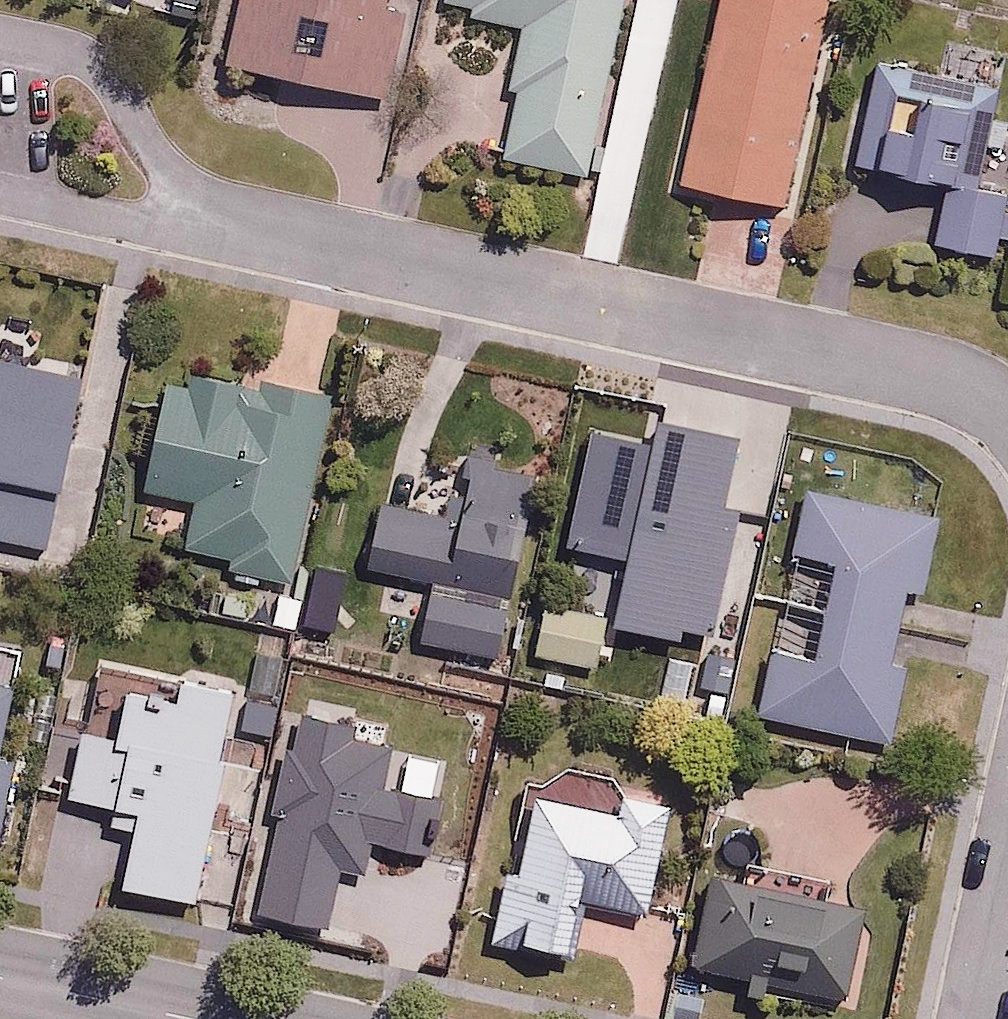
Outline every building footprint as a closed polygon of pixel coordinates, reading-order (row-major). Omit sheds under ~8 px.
[(384,0),(241,0),(227,60),(383,96),(403,9),(383,4),(384,0)] [(443,7),(516,22),(486,158),(581,178),(619,0),(445,0),(443,7)] [(681,178),(782,201),(828,0),(721,0),(681,178)] [(934,245),(994,259),(1007,196),(978,189),(999,89),(878,55),(847,164),(947,188),(934,245)] [(0,358),(0,540),(49,552),(90,379),(0,358)] [(290,585),(343,394),(260,372),(257,385),(172,361),(139,480),(197,497),(181,554),(290,585)] [(529,479),(449,467),(442,513),(379,503),(369,570),(432,579),(422,642),(503,654),(529,479)] [(813,611),(805,650),(780,645),(764,716),(887,742),(904,665),(890,662),(906,590),(922,593),(939,516),(813,489),(800,548),(829,554),(823,582),(794,576),(788,606),(813,611)] [(611,615),(547,599),(533,654),(597,670),(611,615)] [(694,640),(664,634),(655,683),(685,689),(694,640)] [(0,663),(0,715),(12,666),(0,663)] [(109,730),(56,717),(43,772),(71,779),(68,793),(111,804),(107,822),(130,828),(116,884),(193,903),(228,763),(213,760),(230,691),(125,665),(109,730)] [(15,755),(0,751),(0,819),(15,755)] [(643,912),(663,825),(535,795),(503,934),(568,948),(579,897),(643,912)] [(875,904),(712,871),(689,982),(852,1016),(875,904)]
